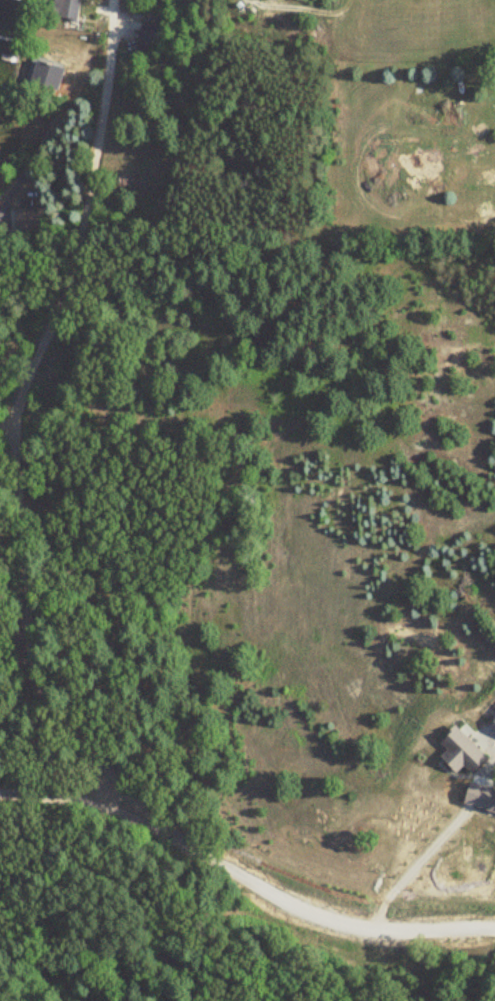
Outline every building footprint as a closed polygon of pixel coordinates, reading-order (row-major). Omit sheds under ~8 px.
[(49,14),(75,19),(78,0),(52,0),(49,14)] [(61,68),(34,59),(27,84),(54,92),(61,68)]
